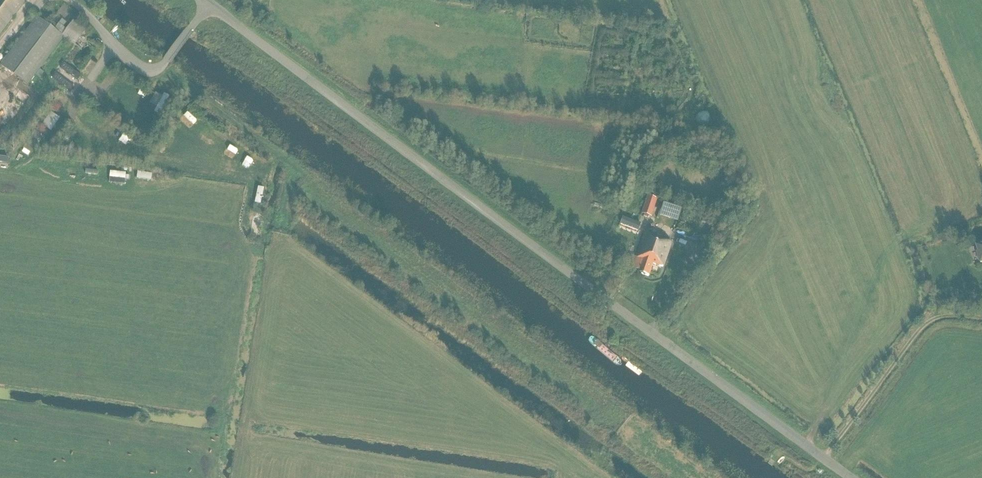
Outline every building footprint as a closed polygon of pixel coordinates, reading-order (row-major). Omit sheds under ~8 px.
[(22,0),(0,0),(0,34),(24,2),(22,0)] [(0,64),(27,84),(63,37),(63,36),(62,35),(63,34),(65,31),(57,25),(56,25),(54,29),(31,12),(27,17),(33,22),(0,64)] [(57,25),(65,31),(63,34),(62,35),(63,36),(63,37),(74,45),(85,29),(72,20),(66,28),(58,23),(57,25)] [(83,75),(65,61),(61,66),(79,79),(83,75)] [(75,86),(56,72),(53,77),(71,91),(75,86)] [(50,130),(59,118),(50,111),(41,123),(50,130)] [(707,120),(706,113),(696,115),(698,122),(707,120)] [(212,137),(215,132),(191,120),(188,125),(212,137)] [(166,145),(171,137),(166,134),(161,142),(166,145)] [(134,178),(149,180),(150,173),(135,171),(134,178)] [(651,216),(657,199),(647,195),(641,213),(651,216)] [(682,206),(664,201),(659,215),(677,220),(682,206)] [(255,234),(258,216),(251,216),(249,234),(255,234)] [(641,223),(623,216),(620,225),(638,232),(641,223)] [(724,226),(714,222),(709,233),(718,238),(724,226)] [(662,267),(671,242),(660,238),(660,237),(653,234),(653,235),(645,232),(636,257),(637,258),(633,268),(638,269),(637,272),(648,276),(652,263),(662,267)]
